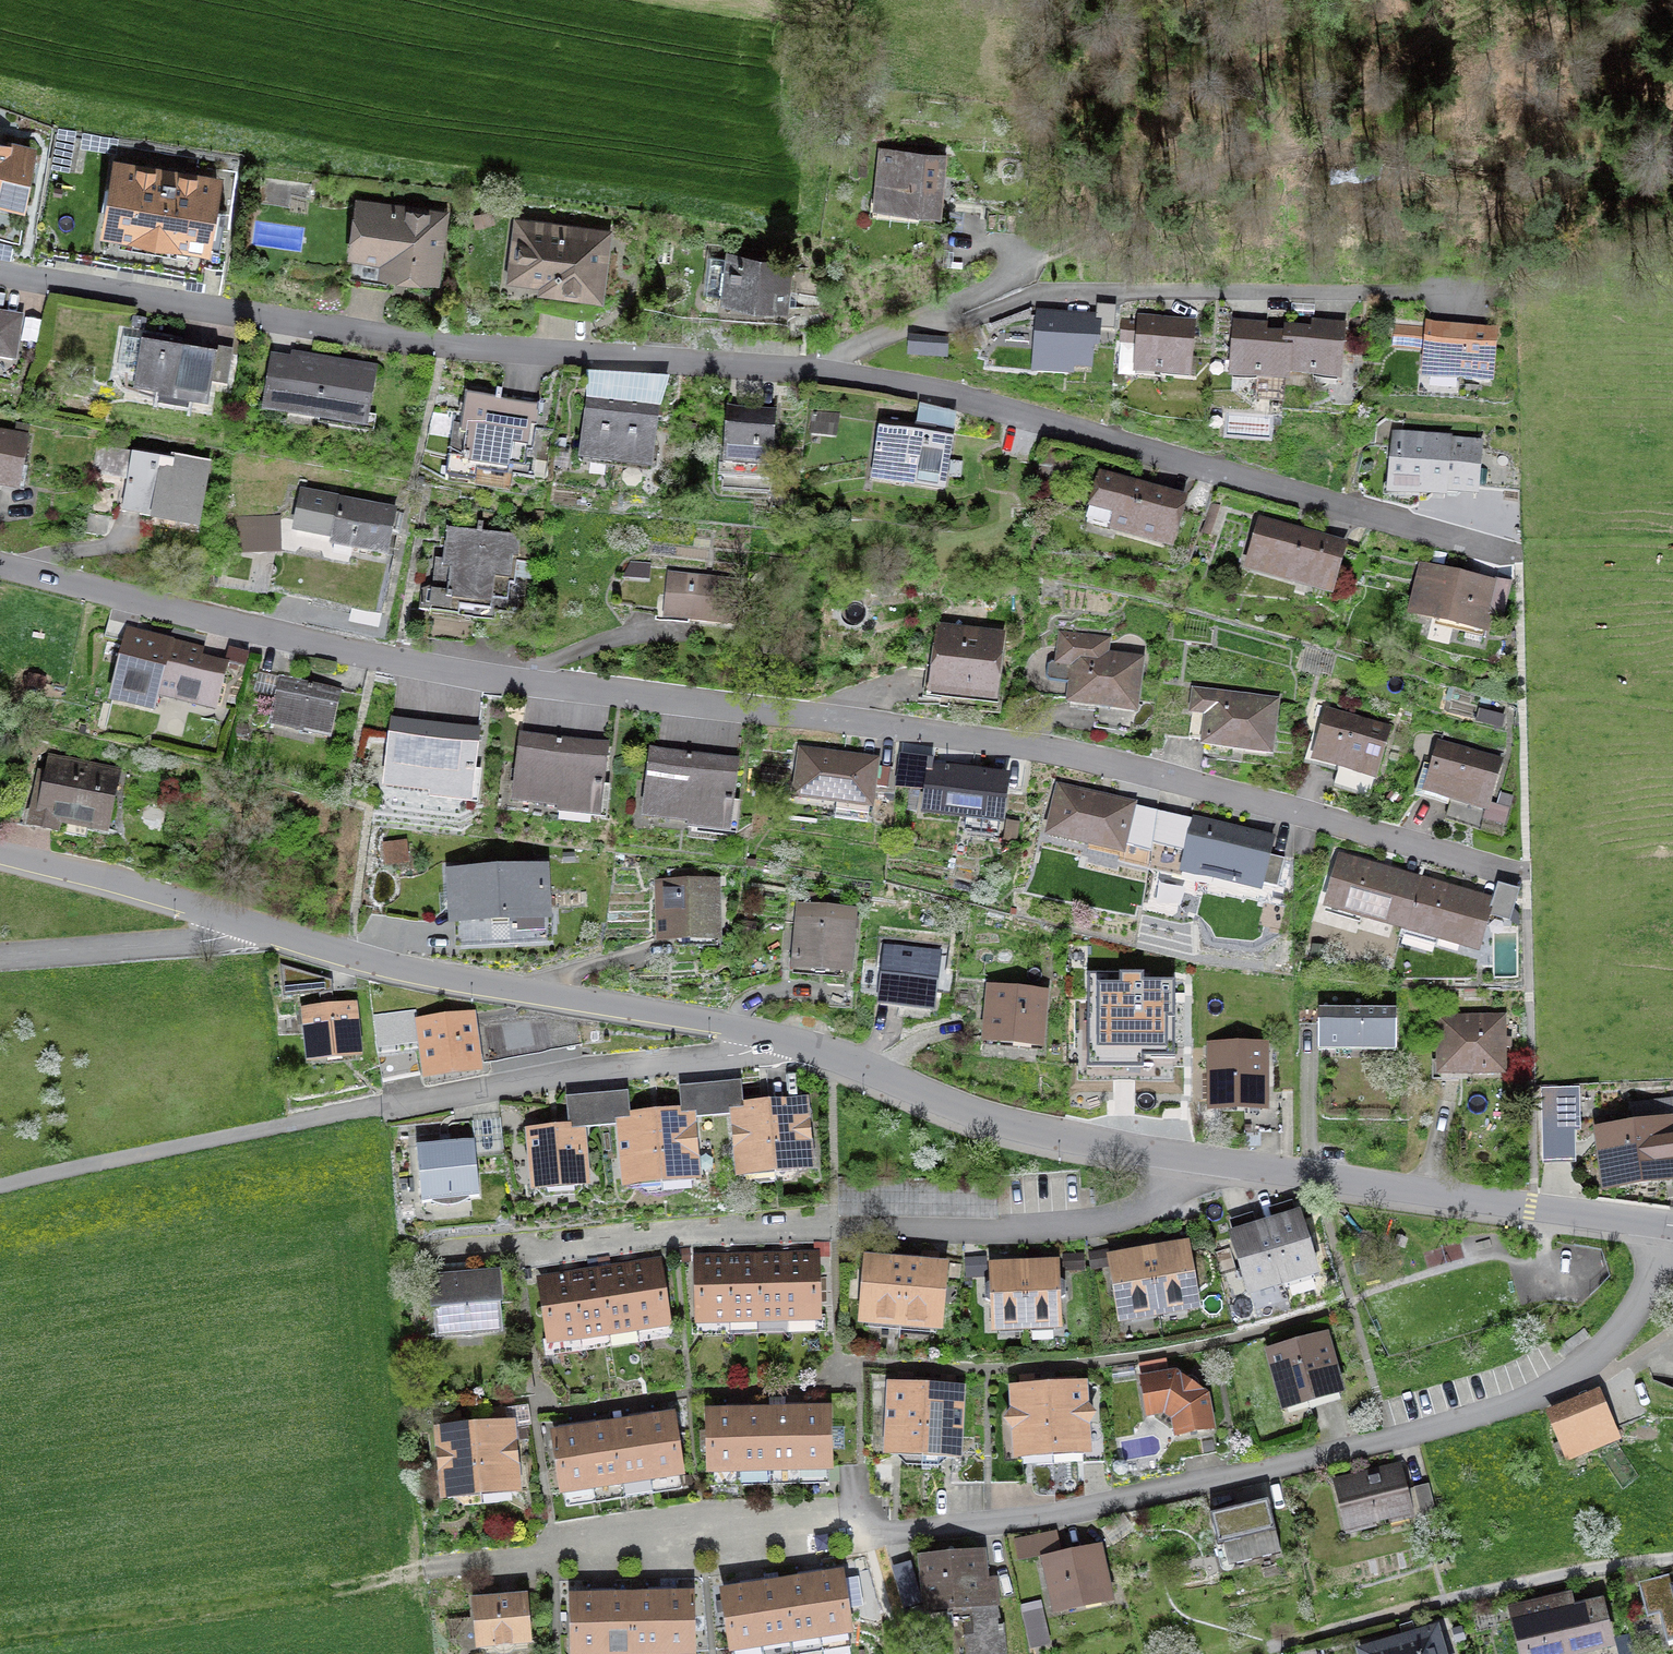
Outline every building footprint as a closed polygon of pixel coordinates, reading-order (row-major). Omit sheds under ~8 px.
[(0,138),(0,200),(28,205),(39,145),(0,138)] [(879,151),(876,209),(947,212),(950,154),(879,151)] [(224,173),(114,158),(104,234),(213,249),(224,173)] [(451,208),(355,198),(349,257),(396,261),(395,279),(443,283),(451,208)] [(615,226),(516,218),(511,280),(544,283),(543,296),(609,301),(615,226)] [(792,255),(730,252),(727,299),(789,302),(792,255)] [(0,311),(0,353),(16,356),(23,315),(0,311)] [(28,318),(23,340),(36,343),(41,321),(28,318)] [(1200,320),(1140,318),(1138,372),(1198,374),(1200,320)] [(1096,322),(1043,319),(1039,370),(1093,373),(1096,322)] [(1290,374),(1346,378),(1350,321),(1316,319),(1316,329),(1293,327),(1290,374)] [(1432,323),(1429,375),(1502,380),(1506,328),(1432,323)] [(1293,327),(1236,324),(1233,378),(1290,381),(1290,374),(1293,327)] [(212,400),(219,352),(145,340),(137,387),(212,400)] [(267,411),(370,428),(379,368),(277,351),(267,411)] [(465,428),(538,438),(543,405),(470,395),(465,428)] [(619,463),(625,406),(589,402),(582,459),(619,463)] [(661,411),(625,406),(619,463),(655,467),(661,411)] [(919,427),(955,431),(957,410),(921,406),(919,427)] [(781,411),(733,407),(728,458),(777,462),(781,411)] [(881,424),(873,476),(950,487),(958,435),(881,424)] [(533,470),(538,438),(465,428),(461,460),(533,470)] [(0,430),(0,483),(22,486),(30,434),(0,430)] [(1485,440),(1395,434),(1392,491),(1482,497),(1485,440)] [(211,468),(134,455),(125,508),(202,521),(211,468)] [(1183,546),(1196,497),(1103,473),(1090,521),(1183,546)] [(400,512),(301,491),(292,532),(391,553),(400,512)] [(236,519),(237,553),(281,551),(279,517),(236,519)] [(1356,543),(1263,520),(1250,569),(1344,592),(1356,543)] [(444,531),(440,566),(452,567),(449,596),(497,601),(498,595),(509,597),(511,582),(516,583),(517,574),(524,574),(528,540),(444,531)] [(1423,565),(1413,615),(1491,630),(1501,579),(1423,565)] [(520,612),(524,574),(517,574),(516,583),(511,582),(509,597),(498,595),(497,601),(449,596),(452,567),(440,566),(435,611),(497,618),(498,609),(520,612)] [(743,582),(669,574),(665,617),(739,624),(743,582)] [(1009,630),(940,626),(935,697),(1005,701),(1009,630)] [(1110,638),(1058,634),(1055,663),(1077,665),(1074,706),(1144,711),(1149,656),(1109,653),(1110,638)] [(233,656),(164,640),(152,693),(220,709),(233,656)] [(343,691),(279,678),(270,721),(333,735),(343,691)] [(1283,697),(1192,690),(1190,715),(1209,717),(1206,748),(1278,754),(1283,697)] [(1395,729),(1327,712),(1315,760),(1383,777),(1395,729)] [(483,725),(392,716),(385,787),(476,797),(483,725)] [(614,742),(522,734),(515,804),(608,813),(614,742)] [(1508,760),(1440,743),(1427,793),(1495,810),(1508,760)] [(903,746),(899,778),(921,780),(924,748),(903,746)] [(743,756),(652,749),(646,814),(737,821),(743,756)] [(881,760),(801,750),(796,796),(875,806),(881,760)] [(126,768),(45,752),(30,826),(61,832),(63,819),(113,829),(126,768)] [(1009,775),(930,768),(925,819),(1005,826),(1009,775)] [(1136,806),(1060,788),(1048,836),(1125,854),(1136,806)] [(1183,873),(1265,890),(1277,838),(1195,820),(1183,873)] [(1405,929),(1420,878),(1339,856),(1324,907),(1405,929)] [(551,865),(453,871),(456,925),(555,919),(551,865)] [(1420,878),(1405,929),(1481,950),(1495,899),(1420,878)] [(657,883),(661,943),(723,940),(719,880),(657,883)] [(858,909),(798,907),(795,970),(856,972),(858,909)] [(883,947),(877,1007),(935,1013),(941,953),(883,947)] [(318,977),(282,966),(285,996),(319,993),(318,977)] [(984,1044),(1046,1047),(1049,990),(987,986),(984,1044)] [(1109,989),(1111,1051),(1172,1050),(1170,987),(1109,989)] [(352,1008),(308,1012),(312,1058),(356,1053),(352,1008)] [(1323,1010),(1323,1051),(1402,1051),(1402,1010),(1323,1010)] [(1504,1019),(1437,1021),(1439,1077),(1506,1075),(1504,1019)] [(469,1020),(423,1026),(429,1072),(475,1066),(469,1020)] [(396,1056),(400,1078),(418,1076),(415,1053),(396,1056)] [(1268,1057),(1208,1059),(1209,1112),(1270,1110),(1268,1057)] [(1580,1086),(1541,1088),(1543,1163),(1576,1162),(1575,1130),(1581,1130),(1580,1086)] [(1672,1101),(1651,1102),(1652,1117),(1672,1115),(1672,1113),(1672,1101)] [(806,1164),(804,1141),(810,1141),(809,1122),(803,1122),(801,1104),(769,1107),(775,1166),(806,1164)] [(738,1109),(740,1128),(733,1128),(735,1147),(741,1147),(743,1169),(775,1166),(769,1107),(738,1109)] [(692,1174),(691,1151),(697,1151),(695,1132),(689,1133),(687,1114),(656,1117),(661,1177),(692,1174)] [(624,1119),(626,1138),(620,1139),(621,1157),(628,1157),(630,1179),(661,1177),(656,1117),(624,1119)] [(1599,1133),(1609,1196),(1672,1185),(1672,1120),(1599,1133)] [(581,1129),(531,1133),(536,1183),(585,1178),(581,1129)] [(463,1204),(470,1199),(479,1198),(474,1141),(417,1146),(422,1204),(432,1203),(440,1206),(448,1207),(456,1206),(463,1204)] [(1270,1218),(1291,1284),(1327,1273),(1306,1206),(1270,1218)] [(1291,1284),(1270,1218),(1231,1231),(1252,1297),(1291,1284)] [(1151,1250),(1164,1319),(1206,1311),(1194,1242),(1151,1250)] [(1164,1319),(1151,1250),(1110,1258),(1123,1326),(1164,1319)] [(788,1256),(789,1322),(823,1321),(822,1255),(788,1256)] [(728,1323),(758,1322),(757,1256),(727,1257),(728,1323)] [(758,1322),(789,1322),(788,1256),(757,1256),(758,1322)] [(695,1324),(728,1323),(727,1257),(694,1257),(695,1324)] [(902,1328),(907,1261),(867,1258),(862,1325),(902,1328)] [(630,1265),(641,1332),(674,1327),(664,1260),(630,1265)] [(907,1261),(902,1328),(946,1332),(952,1265),(907,1261)] [(1028,1264),(1033,1333),(1067,1330),(1062,1261),(1028,1264)] [(997,1335),(1033,1333),(1028,1264),(992,1266),(997,1335)] [(609,1337),(641,1332),(630,1265),(598,1270),(609,1337)] [(578,1342),(609,1337),(598,1270),(567,1275),(578,1342)] [(547,1347),(578,1342),(567,1275),(537,1280),(547,1347)] [(440,1341),(506,1335),(501,1276),(435,1282),(440,1341)] [(1270,1351),(1287,1411),(1348,1394),(1330,1333),(1270,1351)] [(1180,1437),(1218,1430),(1212,1396),(1177,1374),(1141,1380),(1151,1420),(1166,1417),(1176,1424),(1180,1437)] [(1051,1385),(1056,1460),(1095,1457),(1089,1382),(1051,1385)] [(925,1460),(928,1387),(889,1385),(886,1458),(925,1460)] [(1056,1460),(1051,1385),(1011,1388),(1017,1462),(1056,1460)] [(928,1387),(925,1460),(957,1462),(963,1462),(966,1388),(928,1387)] [(1570,1465),(1623,1443),(1603,1392),(1550,1414),(1570,1465)] [(799,1409),(801,1473),(836,1472),(834,1408),(799,1409)] [(768,1410),(770,1474),(801,1473),(799,1409),(768,1410)] [(739,1411),(741,1475),(770,1474),(768,1410),(739,1411)] [(709,1476),(741,1475),(739,1411),(707,1412),(709,1476)] [(643,1418),(654,1483),(687,1477),(676,1413),(643,1418)] [(615,1423),(626,1488),(654,1483),(643,1418),(615,1423)] [(478,1426),(486,1498),(525,1494),(517,1422),(478,1426)] [(581,1429),(593,1493),(626,1488),(615,1423),(581,1429)] [(486,1498),(478,1426),(436,1431),(444,1503),(486,1498)] [(563,1498),(593,1493),(581,1429),(552,1434),(563,1498)] [(1332,1483),(1347,1538),(1413,1520),(1399,1465),(1332,1483)] [(1428,1486),(1414,1490),(1421,1518),(1436,1514),(1428,1486)] [(1227,1574),(1287,1557),(1272,1503),(1212,1519),(1227,1574)] [(1036,1537),(1015,1542),(1019,1560),(1041,1555),(1036,1537)] [(1045,1560),(1058,1617),(1118,1603),(1105,1547),(1045,1560)] [(993,1551),(921,1558),(927,1617),(1000,1609),(993,1551)] [(811,1576),(823,1641),(855,1635),(844,1570),(811,1576)] [(782,1581),(793,1646),(823,1641),(811,1576),(782,1581)] [(1638,1585),(1647,1618),(1665,1614),(1672,1640),(1672,1576),(1638,1585)] [(754,1586),(765,1650),(793,1646),(782,1581),(754,1586)] [(765,1650),(754,1586),(723,1591),(734,1653),(744,1653),(765,1650)] [(665,1653),(700,1653),(699,1594),(664,1595),(665,1653)] [(635,1653),(665,1653),(664,1595),(634,1596),(635,1653)] [(1623,1650),(1616,1623),(1586,1631),(1576,1595),(1513,1612),(1524,1653),(1606,1653),(1623,1650)] [(605,1596),(574,1597),(575,1653),(606,1653),(605,1596)] [(606,1653),(635,1653),(634,1596),(605,1596),(606,1653)] [(531,1597),(476,1601),(480,1650),(535,1646),(531,1597)] [(1042,1599),(1020,1605),(1032,1650),(1053,1644),(1042,1599)] [(1362,1653),(1452,1653),(1442,1622),(1360,1648),(1362,1653)]
